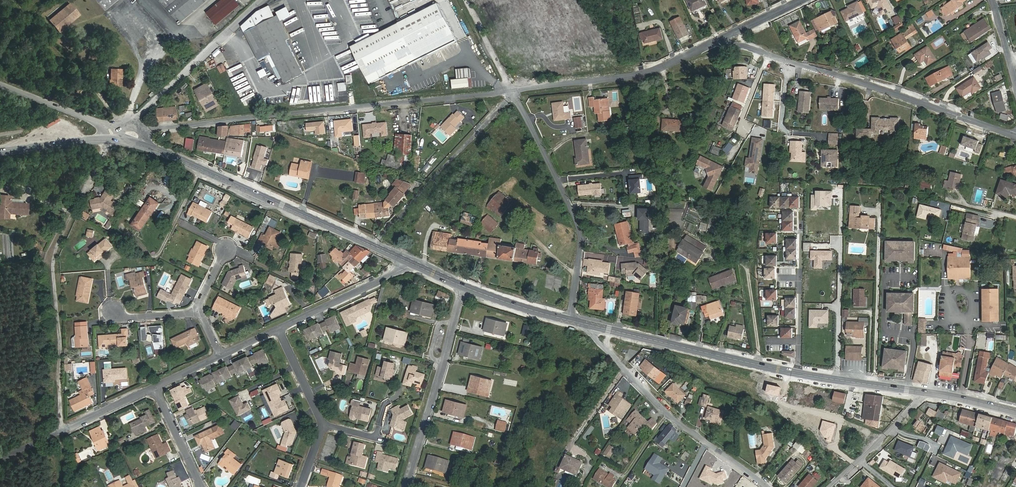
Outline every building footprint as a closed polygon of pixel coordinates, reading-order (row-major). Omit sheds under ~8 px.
[(106,10),(119,0),(98,0),(106,10)] [(179,23),(206,0),(160,0),(179,23)] [(207,13),(217,25),(240,6),(235,0),(224,0),(207,13)] [(693,11),(707,5),(705,0),(687,0),(693,11)] [(869,2),(873,8),(878,6),(882,15),(891,10),(886,0),(867,0),(868,3),(869,2)] [(941,8),(946,16),(964,4),(962,2),(966,0),(954,0),(941,8)] [(867,11),(862,1),(858,3),(863,13),(867,11)] [(850,8),(842,12),(846,21),(863,13),(858,3),(858,2),(849,7),(850,8)] [(70,4),(49,21),(59,32),(79,15),(70,4)] [(438,4),(352,47),(370,83),(456,40),(438,4)] [(270,6),(258,12),(249,20),(253,29),(275,18),(270,6)] [(279,17),(281,20),(291,15),(287,8),(277,13),(279,16),(279,17)] [(396,15),(398,20),(409,16),(407,11),(396,15)] [(815,20),(820,29),(833,23),(834,25),(837,23),(832,12),(815,20)] [(893,18),(896,24),(902,21),(899,15),(893,18)] [(253,29),(267,57),(273,68),(279,80),(283,78),(286,83),(304,74),(287,40),(290,38),(281,20),(279,17),(279,16),(275,18),(253,29)] [(671,22),(679,39),(680,39),(682,43),(689,39),(688,35),(689,35),(680,17),(671,22)] [(985,18),(961,34),(965,40),(968,38),(971,42),(992,29),(985,18)] [(249,20),(242,27),(245,33),(253,29),(249,20)] [(798,44),(808,38),(806,33),(800,21),(789,26),(798,44)] [(902,22),(893,28),(896,32),(904,26),(902,22)] [(455,32),(459,39),(466,35),(462,28),(455,32)] [(644,40),(645,44),(664,39),(661,28),(642,33),(644,40)] [(267,57),(253,29),(245,33),(259,61),(267,57)] [(817,36),(814,29),(806,33),(808,38),(809,40),(817,36)] [(910,29),(892,40),(900,52),(905,49),(907,50),(911,48),(906,39),(914,34),(910,29)] [(972,54),(977,62),(991,53),(989,51),(992,48),(988,43),(972,54)] [(928,47),(915,55),(921,63),(925,60),(928,65),(936,59),(928,47)] [(959,70),(955,63),(948,67),(952,73),(959,70)] [(733,70),(734,79),(748,78),(747,67),(746,66),(736,66),(733,70)] [(948,67),(926,78),(931,86),(953,75),(952,73),(948,67)] [(980,67),(974,71),(976,75),(978,73),(980,76),(983,74),(981,71),(983,71),(980,67)] [(968,73),(965,68),(959,72),(962,77),(968,73)] [(121,69),(111,69),(111,87),(121,87),(121,69)] [(457,79),(452,80),(453,90),(470,88),(469,78),(472,78),(471,69),(456,70),(457,79)] [(975,78),(957,89),(962,97),(972,91),(973,93),(981,88),(975,78)] [(72,104),(86,88),(80,81),(76,84),(73,81),(70,85),(73,87),(64,98),(72,104)] [(346,82),(338,83),(339,92),(347,91),(346,82)] [(750,88),(739,83),(733,98),(745,103),(750,88)] [(775,84),(765,83),(764,100),(774,101),(775,84)] [(207,111),(219,104),(208,85),(198,90),(206,105),(204,105),(207,111)] [(811,93),(801,92),(799,112),(809,113),(811,93)] [(1001,92),(992,94),(998,113),(1006,110),(1001,92)] [(611,120),(610,111),(607,112),(606,99),(594,100),(594,98),(589,98),(590,107),(594,106),(595,114),(599,113),(600,121),(611,120)] [(828,99),(820,99),(820,110),(839,110),(839,99),(831,99),(828,99)] [(774,101),(764,100),(762,116),(772,117),(774,101)] [(563,103),(553,104),(554,112),(555,112),(556,120),(570,118),(569,112),(564,113),(563,103)] [(728,112),(739,117),(742,111),(741,111),(742,108),(733,103),(728,112)] [(176,108),(163,109),(164,121),(177,120),(176,108)] [(489,119),(495,113),(492,110),(486,117),(489,119)] [(454,114),(441,127),(450,136),(457,129),(454,126),(460,120),(461,121),(465,117),(459,111),(455,115),(454,114)] [(723,125),(734,130),(739,117),(728,112),(723,125)] [(582,117),(575,118),(576,128),(583,127),(582,117)] [(630,117),(625,118),(626,121),(621,122),(622,126),(631,125),(630,117)] [(880,118),(872,118),(872,134),(880,134),(880,130),(891,130),(891,134),(899,134),(899,118),(891,118),(891,119),(886,119),(880,119),(880,118)] [(334,121),(336,138),(343,138),(343,133),(353,132),(352,119),(334,121)] [(664,120),(663,130),(684,132),(685,122),(664,120)] [(325,122),(306,123),(307,132),(315,131),(316,135),(326,134),(325,122)] [(373,124),(363,125),(364,139),(371,138),(371,134),(382,133),(382,137),(388,136),(387,122),(377,123),(377,122),(373,123),(373,124)] [(921,124),(916,124),(915,139),(923,140),(924,138),(927,138),(928,127),(921,126),(921,124)] [(231,126),(231,135),(244,135),(244,132),(250,132),(250,125),(231,126)] [(228,136),(229,127),(219,127),(218,136),(228,136)] [(413,135),(400,134),(398,161),(402,161),(402,166),(410,166),(413,135)] [(979,141),(964,136),(961,145),(976,150),(975,152),(980,154),(983,145),(978,144),(979,141)] [(225,154),(227,142),(210,139),(201,137),(199,150),(225,154)] [(747,157),(745,166),(751,167),(750,173),(758,174),(764,139),(752,137),(749,157),(747,157)] [(187,138),(186,149),(193,150),(194,138),(187,138)] [(587,140),(575,141),(578,159),(576,159),(577,165),(590,164),(587,140)] [(802,142),(791,141),(791,150),(793,150),(793,152),(792,157),(795,160),(802,160),(802,162),(806,162),(806,153),(802,153),(802,142)] [(227,142),(225,154),(242,157),(244,145),(227,142)] [(254,159),(252,168),(261,170),(262,165),(267,166),(269,160),(264,159),(268,148),(262,146),(262,147),(258,145),(254,159)] [(721,149),(713,146),(711,152),(719,155),(721,149)] [(838,151),(822,150),(822,166),(827,166),(827,163),(828,163),(831,163),(832,163),(832,166),(837,166),(838,151)] [(388,155),(387,161),(383,160),(382,165),(393,168),(396,157),(388,155)] [(701,155),(697,164),(705,168),(706,168),(709,177),(708,177),(703,187),(712,191),(725,167),(701,155)] [(303,161),(302,166),(293,164),(291,175),(299,177),(300,176),(307,177),(310,163),(303,161)] [(961,174),(951,172),(949,181),(945,180),(944,188),(948,189),(948,187),(958,189),(961,174)] [(366,174),(357,173),(356,182),(364,184),(366,174)] [(643,176),(630,177),(632,195),(642,194),(641,181),(643,180),(643,176)] [(397,188),(402,181),(398,180),(393,185),(397,188)] [(922,180),(921,188),(931,189),(932,182),(922,180)] [(374,204),(376,217),(390,216),(389,207),(392,204),(395,207),(405,195),(404,194),(411,185),(410,184),(402,181),(397,188),(391,194),(392,195),(385,203),(374,204)] [(1002,181),(997,194),(1005,196),(1006,192),(1015,195),(1015,185),(1002,181)] [(603,183),(581,186),(582,195),(595,194),(595,195),(604,194),(603,183)] [(97,200),(92,201),(94,209),(104,207),(109,211),(108,212),(113,216),(120,207),(115,203),(114,204),(112,202),(116,196),(109,190),(103,198),(101,199),(100,198),(97,199),(97,200)] [(811,210),(818,210),(818,206),(832,206),(832,197),(833,197),(833,191),(816,190),(816,195),(812,195),(811,210)] [(497,195),(510,206),(512,203),(500,193),(497,195)] [(497,195),(488,206),(501,217),(510,206),(497,195)] [(9,196),(0,196),(0,212),(3,212),(3,218),(8,219),(8,213),(26,214),(26,205),(9,204),(9,196)] [(781,196),(771,197),(771,208),(781,208),(781,196)] [(790,196),(781,196),(781,208),(790,208),(790,196)] [(800,196),(790,196),(790,208),(800,208),(800,196)] [(151,198),(142,212),(150,217),(159,204),(151,198)] [(983,207),(992,209),(992,208),(994,200),(986,198),(983,207)] [(192,215),(208,223),(213,212),(194,203),(188,214),(192,216),(192,215)] [(360,205),(361,219),(376,217),(374,204),(360,205)] [(874,225),(875,219),(869,219),(870,217),(863,216),(862,219),(859,218),(860,207),(852,207),(850,227),(859,228),(869,228),(869,225),(874,225)] [(650,208),(638,208),(638,220),(640,220),(640,231),(642,233),(649,233),(650,208)] [(794,211),(783,211),(783,221),(794,221),(794,211)] [(150,217),(142,212),(132,225),(140,231),(150,217)] [(464,212),(461,222),(473,226),(475,218),(472,216),(473,215),(464,212)] [(488,215),(481,224),(492,233),(499,224),(488,215)] [(711,216),(709,224),(719,227),(721,218),(711,216)] [(978,221),(967,218),(962,239),(973,241),(975,236),(973,236),(974,234),(975,234),(977,226),(979,227),(980,221),(978,221)] [(237,219),(232,229),(236,231),(237,230),(243,233),(242,234),(249,238),(254,228),(237,219)] [(794,221),(783,221),(783,231),(794,231),(794,221)] [(634,242),(632,242),(628,222),(618,224),(621,236),(618,236),(620,245),(628,243),(629,247),(628,247),(629,253),(634,251),(639,250),(638,245),(634,246),(634,242)] [(272,249),(281,233),(270,227),(266,236),(263,234),(259,241),(263,243),(264,242),(268,244),(267,247),(272,249)] [(93,238),(95,230),(89,229),(87,236),(93,238)] [(487,257),(489,244),(482,243),(482,242),(459,239),(459,240),(453,239),(453,237),(451,237),(452,234),(433,232),(431,249),(487,257)] [(777,233),(767,233),(767,244),(777,244),(777,233)] [(688,236),(685,240),(689,242),(684,250),(680,248),(678,251),(696,263),(706,248),(688,236)] [(489,244),(487,257),(537,265),(539,252),(538,252),(539,249),(535,249),(534,251),(524,250),(525,245),(517,244),(517,248),(501,246),(502,239),(490,237),(489,244)] [(112,247),(105,239),(88,254),(94,262),(98,259),(98,258),(101,255),(102,256),(112,247)] [(797,239),(787,239),(787,249),(797,249),(797,239)] [(346,241),(342,245),(349,252),(354,247),(351,244),(350,245),(346,241)] [(886,263),(893,263),(893,261),(910,261),(909,263),(916,263),(916,241),(886,241),(886,263)] [(207,247),(198,242),(189,261),(198,265),(207,247)] [(963,248),(944,245),(943,249),(962,253),(963,248)] [(355,258),(360,262),(361,261),(362,260),(367,255),(370,252),(357,246),(350,253),(355,258)] [(345,255),(341,251),(340,252),(336,249),(331,254),(334,257),(333,258),(333,260),(335,262),(337,262),(338,261),(338,260),(343,255),(343,256),(345,255)] [(797,249),(787,249),(787,260),(797,260),(797,249)] [(814,260),(814,268),(823,268),(823,260),(832,260),(833,250),(811,250),(811,260),(814,260)] [(345,267),(355,258),(350,253),(348,251),(345,255),(343,256),(343,255),(338,260),(338,261),(345,267)] [(383,258),(371,252),(370,256),(381,262),(383,258)] [(292,254),(290,273),(301,273),(302,254),(292,254)] [(326,254),(319,256),(319,263),(327,261),(326,254)] [(949,254),(949,278),(970,278),(970,257),(957,257),(957,254),(949,254)] [(777,255),(767,255),(767,266),(777,266),(777,255)] [(353,275),(350,272),(360,262),(355,258),(345,267),(348,270),(343,275),(342,274),(340,275),(347,282),(353,275)] [(599,260),(590,259),(589,265),(589,266),(588,273),(595,274),(595,271),(609,273),(611,264),(599,262),(599,260)] [(622,264),(623,273),(627,273),(636,272),(636,275),(641,279),(648,271),(639,264),(635,264),(635,263),(622,264)] [(232,289),(236,280),(243,278),(243,276),(247,275),(244,266),(240,267),(240,269),(234,271),(234,272),(231,273),(231,272),(230,272),(223,285),(232,289)] [(776,268),(765,268),(765,279),(776,279),(776,268)] [(732,270),(710,279),(714,289),(727,284),(726,282),(735,279),(732,270)] [(136,274),(136,272),(126,275),(128,281),(131,280),(133,288),(135,287),(137,297),(147,294),(143,277),(145,277),(143,272),(136,274)] [(194,280),(182,274),(172,294),(162,289),(158,298),(166,302),(170,302),(177,305),(178,303),(181,305),(194,280)] [(560,289),(561,278),(553,277),(552,288),(560,289)] [(85,278),(84,282),(82,282),(78,301),(88,303),(92,280),(85,278)] [(376,312),(379,312),(386,282),(383,283),(376,312)] [(283,287),(275,291),(277,295),(270,298),(273,305),(275,304),(277,309),(283,307),(285,306),(286,307),(291,305),(283,287)] [(326,287),(319,293),(321,296),(324,293),(326,296),(330,293),(326,287)] [(603,289),(593,288),(593,297),(588,297),(588,299),(591,300),(591,308),(604,309),(605,303),(602,303),(603,289)] [(863,306),(863,297),(865,297),(865,289),(855,289),(854,306),(863,306)] [(999,289),(983,289),(984,322),(999,321),(999,289)] [(777,290),(767,290),(767,300),(777,300),(777,290)] [(640,294),(627,292),(624,314),(636,316),(640,294)] [(915,293),(888,293),(888,312),(896,312),(896,314),(902,314),(902,312),(905,312),(905,325),(913,326),(913,313),(915,313),(915,293)] [(240,308),(219,298),(214,308),(233,317),(236,310),(239,311),(240,308)] [(796,298),(785,298),(785,308),(796,308),(796,298)] [(351,309),(342,313),(348,326),(356,322),(355,320),(356,317),(370,311),(372,305),(370,300),(358,306),(357,308),(353,310),(351,309)] [(431,316),(434,305),(415,300),(412,311),(426,315),(431,316)] [(719,301),(702,307),(704,312),(709,310),(711,319),(724,315),(719,301)] [(688,309),(677,306),(673,321),(685,324),(688,309)] [(273,318),(285,312),(284,308),(283,307),(277,309),(271,316),(273,318)] [(796,308),(785,308),(785,318),(796,318),(796,308)] [(810,310),(810,328),(818,328),(818,323),(829,324),(829,310),(810,310)] [(779,326),(779,315),(768,315),(768,326),(779,326)] [(306,331),(304,332),(307,339),(309,338),(310,340),(323,334),(322,332),(329,328),(331,332),(340,328),(335,316),(326,321),(326,322),(319,325),(319,324),(305,330),(306,331)] [(505,335),(507,324),(488,319),(485,330),(500,333),(500,334),(505,335)] [(864,323),(848,322),(847,332),(851,332),(852,337),(864,337),(864,323)] [(87,323),(76,323),(77,336),(77,339),(76,339),(77,347),(89,346),(87,323)] [(728,336),(742,339),(744,329),(736,327),(730,326),(728,336)] [(150,328),(151,332),(154,332),(155,335),(147,334),(143,334),(143,341),(147,341),(150,342),(154,342),(156,349),(164,348),(163,336),(159,336),(159,332),(162,331),(162,327),(150,328)] [(405,344),(408,333),(388,328),(385,339),(400,342),(400,343),(405,344)] [(793,328),(781,328),(781,338),(793,338),(793,328)] [(123,335),(100,336),(100,347),(109,346),(109,345),(120,344),(120,346),(128,345),(127,336),(129,336),(128,329),(123,330),(123,335)] [(192,330),(172,340),(176,348),(186,343),(188,347),(197,342),(192,330)] [(672,333),(670,338),(680,341),(682,337),(672,333)] [(479,359),(482,347),(463,342),(460,353),(475,357),(479,359)] [(862,347),(847,347),(847,358),(862,358),(862,347)] [(883,369),(890,370),(890,369),(899,370),(899,371),(906,372),(909,351),(886,348),(883,369)] [(200,381),(199,382),(202,388),(204,388),(205,391),(214,387),(213,383),(216,382),(217,384),(230,378),(229,376),(236,372),(237,374),(251,368),(250,366),(257,363),(258,366),(267,362),(262,351),(253,355),(254,356),(247,359),(246,358),(233,364),(233,366),(226,369),(226,368),(212,374),(213,375),(209,377),(209,376),(200,380),(200,381)] [(342,354),(331,351),(329,359),(331,360),(330,366),(332,369),(337,371),(337,373),(341,374),(344,365),(340,364),(342,354)] [(961,367),(963,360),(964,356),(961,355),(962,353),(958,352),(958,355),(943,352),(940,371),(941,371),(940,375),(952,377),(954,366),(961,367)] [(985,372),(988,354),(981,353),(976,381),(985,384),(990,374),(985,372)] [(370,360),(359,357),(357,365),(354,364),(352,372),(356,373),(357,372),(366,374),(370,360)] [(1008,366),(1008,364),(997,357),(991,370),(994,372),(993,374),(996,375),(1002,378),(1004,374),(1008,366)] [(656,379),(661,372),(646,360),(640,367),(644,369),(643,370),(649,375),(650,374),(656,379)] [(928,384),(928,382),(933,364),(920,361),(918,369),(917,368),(914,380),(928,384)] [(394,363),(386,362),(384,368),(383,371),(380,370),(379,376),(384,377),(392,379),(394,369),(393,369),(394,363)] [(1015,378),(1015,368),(1010,364),(1008,366),(1004,374),(1014,380),(1015,378)] [(409,366),(404,384),(412,386),(413,381),(423,384),(425,374),(416,372),(418,367),(413,365),(413,367),(409,366)] [(126,369),(104,371),(105,382),(115,382),(115,379),(127,378),(126,369)] [(489,392),(492,381),(473,376),(470,387),(485,390),(484,391),(489,392)] [(75,411),(86,406),(86,405),(92,402),(90,396),(94,394),(87,378),(80,382),(84,391),(80,392),(82,396),(71,401),(75,411)] [(277,384),(264,391),(270,403),(280,398),(279,395),(278,393),(281,392),(277,384)] [(678,403),(685,395),(673,384),(666,391),(678,403)] [(185,398),(187,397),(186,395),(192,392),(190,388),(187,389),(186,386),(182,388),(181,386),(171,390),(173,394),(175,393),(178,401),(176,401),(180,410),(189,406),(185,398)] [(250,393),(252,397),(260,393),(258,389),(250,393)] [(623,417),(631,405),(621,398),(623,395),(619,392),(610,405),(614,407),(611,412),(618,417),(619,415),(623,417)] [(844,403),(846,394),(835,392),(833,401),(844,403)] [(866,424),(878,427),(883,396),(867,394),(865,408),(868,409),(866,424)] [(240,395),(230,400),(238,416),(251,409),(248,402),(244,404),(240,395)] [(706,407),(709,397),(705,396),(704,398),(701,398),(699,404),(702,405),(706,407)] [(280,398),(270,403),(275,416),(289,409),(286,402),(283,404),(282,402),(280,398)] [(464,417),(467,405),(447,400),(445,411),(459,415),(464,417)] [(360,403),(352,401),(351,404),(353,405),(350,417),(352,419),(355,420),(357,418),(357,417),(364,419),(364,420),(368,421),(371,410),(359,406),(360,403)] [(398,405),(391,409),(393,413),(394,412),(392,423),(393,425),(400,427),(402,418),(412,413),(408,405),(400,409),(398,405)] [(210,416),(206,407),(197,411),(197,410),(195,411),(193,408),(186,411),(188,414),(189,414),(193,422),(200,418),(201,420),(210,416)] [(722,421),(724,411),(709,407),(706,418),(712,420),(712,418),(722,421)] [(937,411),(929,407),(926,413),(933,418),(937,411)] [(914,426),(926,434),(934,420),(919,409),(914,417),(918,420),(914,426)] [(146,427),(156,422),(150,410),(145,412),(147,416),(142,418),(143,418),(131,424),(137,435),(147,430),(146,427)] [(987,439),(990,430),(993,417),(980,414),(963,410),(959,422),(985,429),(982,438),(987,439)] [(638,433),(648,423),(636,411),(627,420),(632,424),(635,427),(633,429),(638,433)] [(943,419),(945,414),(938,411),(936,416),(943,419)] [(828,441),(834,420),(821,416),(817,429),(821,430),(819,438),(828,441)] [(993,417),(990,430),(992,430),(990,435),(996,437),(998,432),(1000,433),(1003,420),(993,417)] [(289,419),(282,423),(281,424),(285,432),(280,445),(286,447),(287,444),(290,445),(292,444),(296,431),(291,420),(289,419)] [(1003,420),(1000,433),(1004,434),(1004,436),(1010,437),(1010,435),(1014,436),(1015,430),(1015,424),(1003,420)] [(499,421),(497,430),(505,432),(507,423),(499,421)] [(628,428),(636,435),(638,433),(633,429),(635,427),(632,424),(628,428)] [(221,425),(214,428),(218,437),(225,434),(221,425)] [(663,448),(677,430),(671,425),(669,427),(665,425),(660,431),(664,434),(657,443),(663,448)] [(941,435),(944,428),(938,425),(935,432),(941,435)] [(102,449),(110,445),(104,431),(102,432),(100,427),(92,431),(94,435),(93,436),(96,441),(98,440),(102,449)] [(214,428),(207,431),(196,436),(200,445),(203,443),(207,452),(215,448),(212,440),(218,437),(214,428)] [(767,458),(775,446),(773,432),(763,434),(765,444),(762,449),(762,452),(761,454),(757,454),(759,463),(767,462),(767,458)] [(167,441),(163,443),(159,433),(147,439),(156,459),(168,453),(167,452),(171,450),(167,441)] [(472,449),(475,438),(455,433),(452,444),(467,447),(467,448),(472,449)] [(952,437),(945,454),(954,458),(957,450),(963,453),(964,452),(968,454),(972,446),(952,437)] [(798,440),(794,447),(804,453),(808,446),(798,440)] [(914,447),(899,441),(895,450),(910,456),(914,447)] [(365,446),(356,443),(353,455),(354,455),(351,464),(365,468),(368,458),(362,456),(365,446)] [(233,458),(235,455),(229,450),(226,453),(227,454),(221,462),(229,468),(228,469),(235,474),(242,465),(233,458)] [(686,462),(691,454),(685,451),(680,459),(686,462)] [(383,453),(379,452),(376,461),(381,462),(379,469),(384,470),(385,468),(396,471),(399,459),(383,455),(383,453)] [(650,478),(661,484),(670,468),(661,463),(664,458),(655,453),(644,473),(651,477),(650,478)] [(446,473),(449,462),(430,456),(427,467),(442,471),(441,472),(446,473)] [(578,474),(583,463),(567,456),(561,468),(566,471),(567,469),(578,474)] [(787,483),(801,467),(793,460),(779,476),(787,483)] [(885,460),(881,467),(897,477),(901,477),(906,469),(891,460),(890,462),(885,460)] [(284,461),(282,468),(278,466),(275,473),(272,472),(271,477),(278,479),(280,474),(289,478),(294,464),(284,461)] [(961,473),(940,463),(936,471),(939,472),(937,478),(946,482),(948,479),(956,483),(961,473)] [(566,471),(566,473),(576,478),(578,474),(567,469),(566,471)] [(609,476),(604,473),(605,472),(601,469),(595,479),(608,486),(612,486),(616,481),(613,479),(614,476),(611,474),(609,476)] [(343,476),(330,472),(329,476),(331,477),(328,486),(329,486),(339,486),(343,476)] [(818,481),(810,474),(799,486),(813,486),(818,481)] [(130,485),(124,486),(135,486),(130,476),(127,478),(130,485)] [(180,483),(181,482),(179,478),(169,483),(171,486),(181,486),(180,483)] [(871,479),(868,483),(866,481),(862,486),(881,486),(871,479)]
